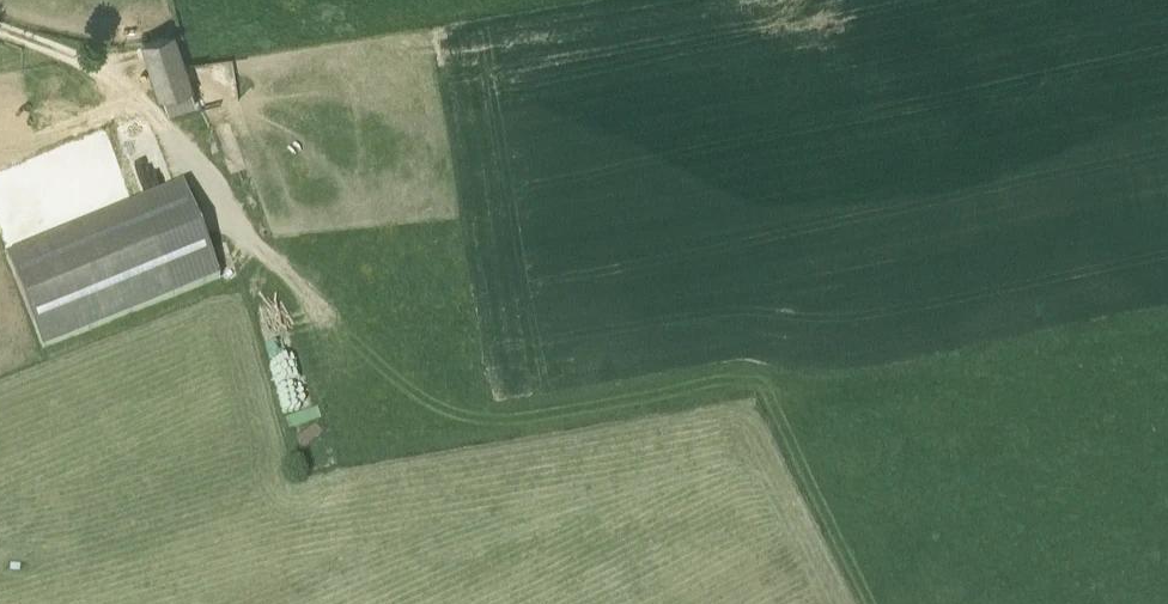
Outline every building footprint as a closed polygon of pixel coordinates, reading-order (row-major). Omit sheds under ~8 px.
[(176,32),(141,43),(160,100),(194,88),(176,32)] [(221,280),(183,186),(5,256),(43,350),(221,280)]
